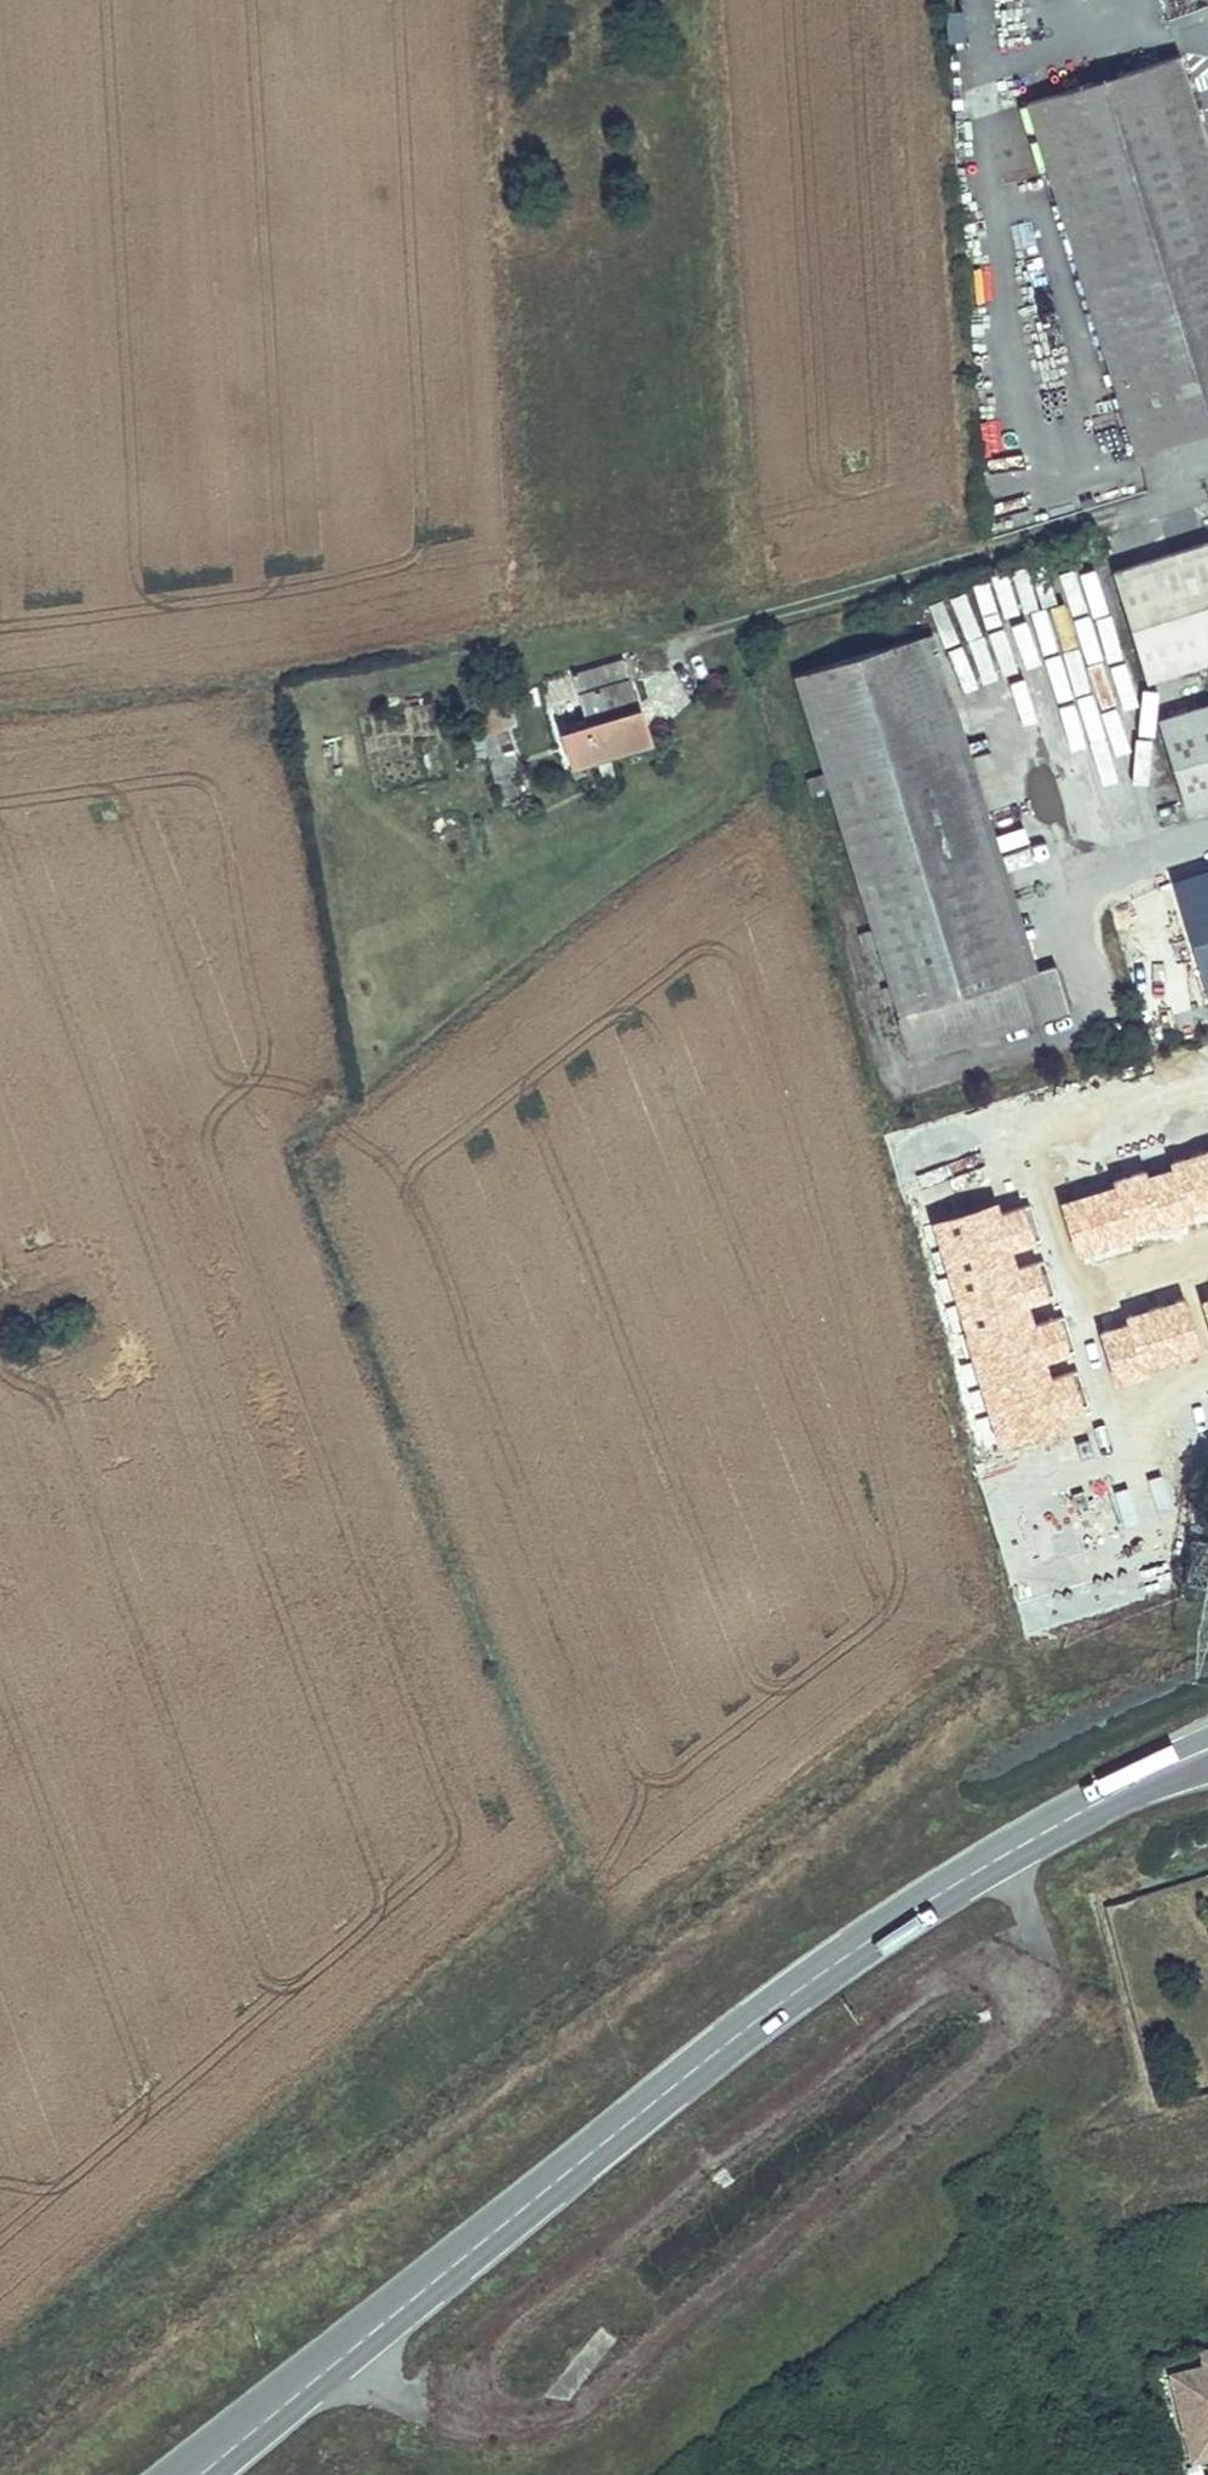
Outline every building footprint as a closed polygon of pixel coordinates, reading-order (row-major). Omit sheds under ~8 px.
[(1024,92),(1133,444),(1207,421),(1207,147),(1176,45),(1024,92)] [(1142,669),(1207,649),(1207,528),(1109,559),(1142,669)] [(925,741),(961,730),(929,622),(791,665),(907,1053),(1065,1004),(1051,955),(1033,961),(967,982),(958,954),(986,944),(925,741)] [(584,725),(560,732),(570,767),(621,753),(647,744),(636,710),(620,662),(570,677),(584,725)] [(1155,708),(1186,810),(1207,803),(1207,691),(1155,708)] [(496,724),(479,727),(497,802),(523,795),(521,787),(523,786),(514,747),(502,750),(496,724)] [(1033,961),(961,730),(925,741),(986,944),(958,954),(967,982),(1033,961)] [(593,769),(597,786),(611,780),(607,764),(593,769)] [(1207,993),(1207,858),(1171,868),(1207,993)] [(1002,1538),(1068,1523),(1064,1503),(1086,1498),(1072,1433),(1035,1441),(1025,1398),(974,1409),(1002,1538)] [(1201,1491),(1189,1448),(1159,1456),(1144,1403),(1098,1415),(1124,1512),(1201,1491)] [(1155,1506),(1160,1521),(1182,1515),(1177,1499),(1155,1506)] [(1198,2354),(1202,2369),(1169,2378),(1193,2463),(1207,2459),(1207,2351),(1198,2354)]
